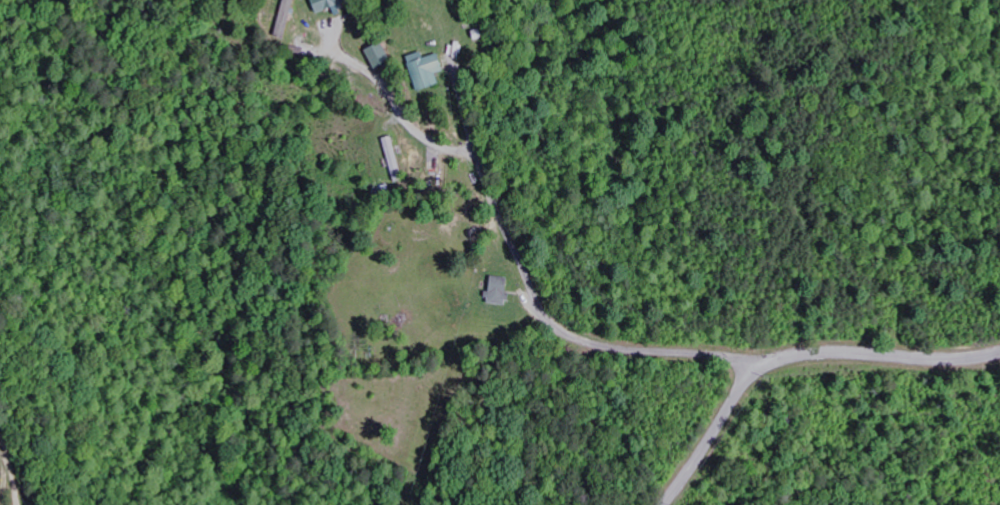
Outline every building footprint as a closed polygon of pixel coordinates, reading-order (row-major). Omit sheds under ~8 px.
[(289,37),(298,0),(284,0),(276,34),(289,37)] [(320,13),(354,2),(353,0),(316,0),(320,13)] [(371,50),(380,69),(396,62),(387,43),(371,50)] [(428,58),(426,52),(411,56),(422,91),(443,84),(440,73),(449,70),(443,53),(428,58)] [(405,180),(398,136),(386,138),(393,182),(405,180)] [(515,277),(494,276),(494,304),(514,304),(515,277)]
